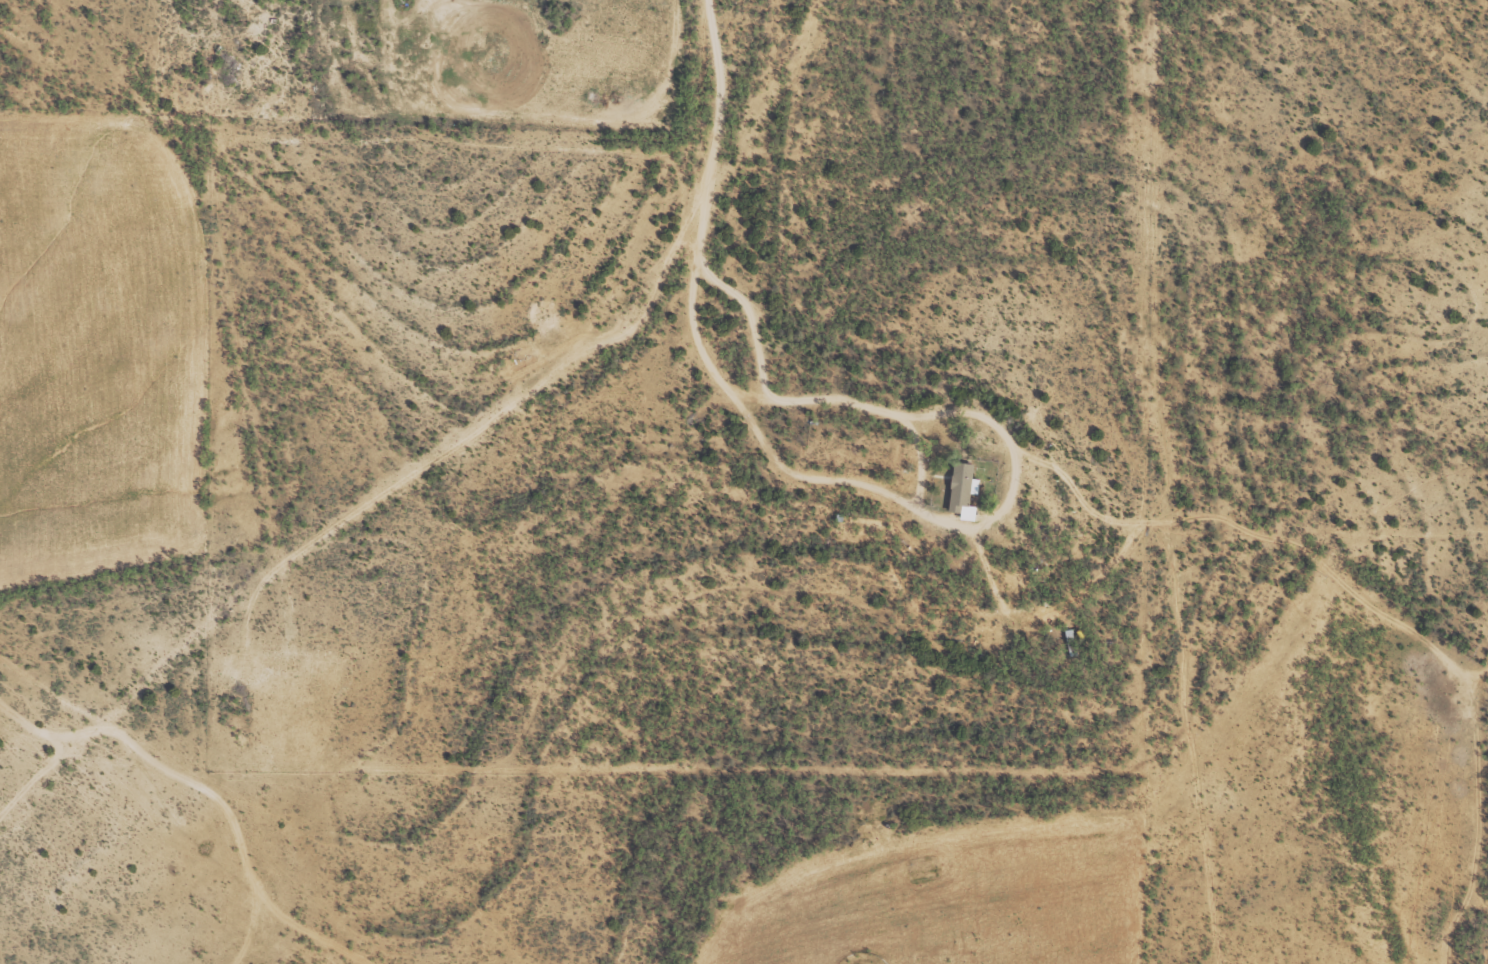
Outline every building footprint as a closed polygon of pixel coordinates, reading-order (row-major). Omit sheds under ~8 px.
[(949,511),(962,513),(962,519),(976,521),(978,506),(970,505),(971,494),(979,494),(981,479),(974,478),(975,464),(956,462),(949,511)]
